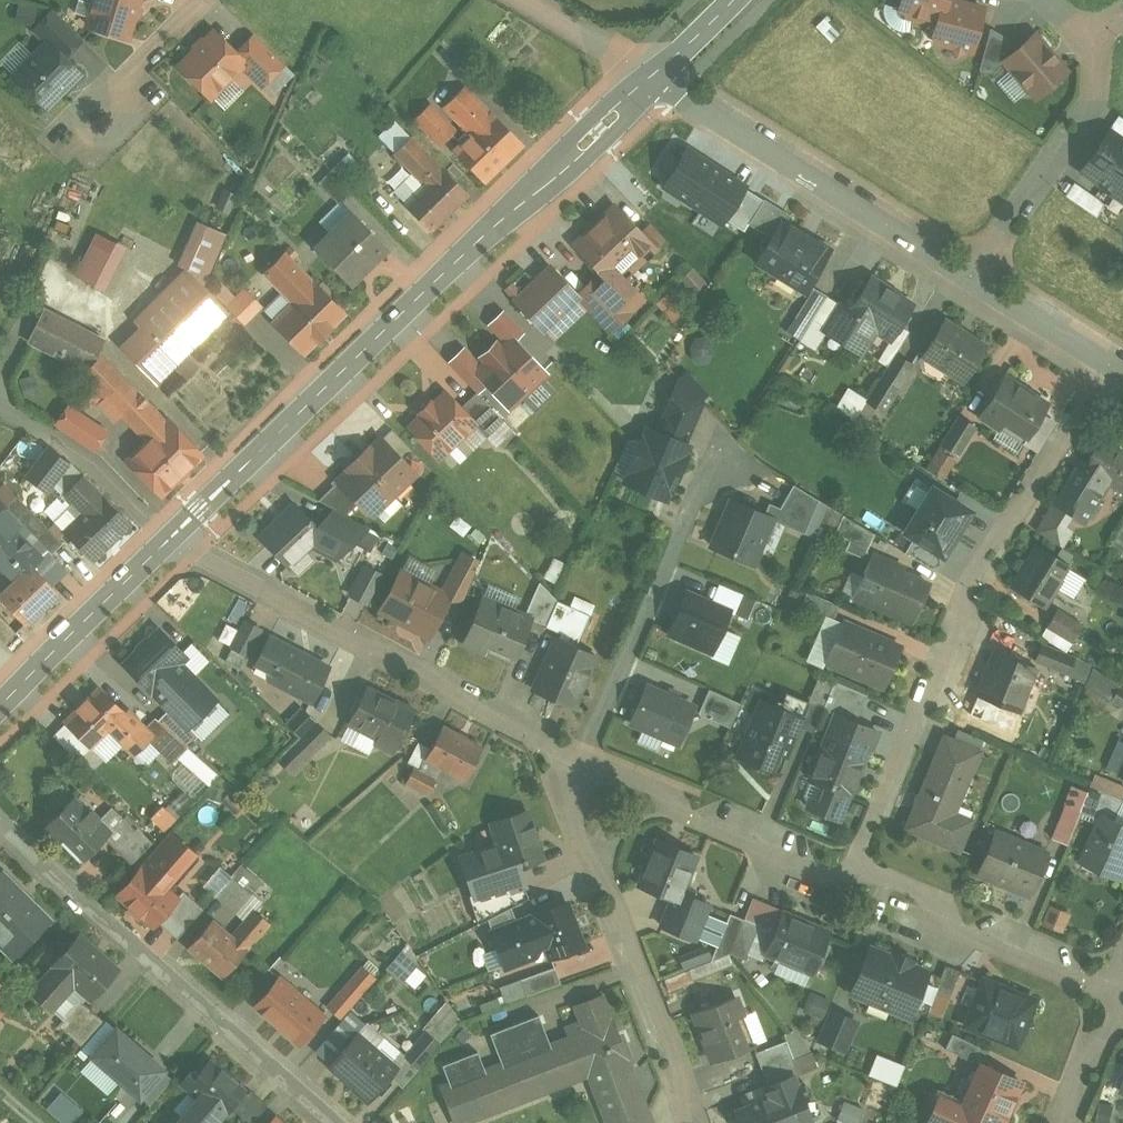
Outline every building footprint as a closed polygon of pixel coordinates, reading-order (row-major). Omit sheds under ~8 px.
[(76,12),(92,17),(97,0),(80,0),(76,12)] [(92,17),(89,25),(129,37),(135,18),(140,16),(142,9),(139,4),(140,0),(97,0),(92,17)] [(897,7),(907,10),(912,18),(921,21),(926,18),(940,22),(936,34),(941,42),(953,45),(959,56),(969,50),(973,51),(984,8),(955,0),(899,0),(897,7)] [(22,1),(19,21),(38,25),(42,4),(22,1)] [(56,10),(36,29),(48,42),(49,41),(65,57),(84,38),(56,10)] [(1022,46),(992,29),(981,69),(992,73),(1006,60),(1022,46)] [(216,31),(181,66),(212,97),(243,65),(246,62),(238,54),(216,31)] [(1022,46),(1006,60),(1038,97),(1068,71),(1036,34),(1022,46)] [(256,35),(238,54),(246,62),(243,65),(263,85),(285,63),(256,35)] [(48,42),(15,76),(46,107),(81,73),(65,57),(49,41),(48,42)] [(493,115),(465,86),(445,106),(473,134),(458,150),(487,180),(523,144),(494,115),(493,115)] [(457,131),(431,104),(416,118),(443,145),(457,131)] [(1122,114),(1113,128),(1122,135),(1122,114)] [(1112,128),(1085,171),(1122,195),(1122,135),(1113,128),(1112,128)] [(444,167),(413,136),(396,153),(427,185),(406,204),(433,231),(471,194),(445,167),(444,167)] [(746,187),(715,167),(692,202),(724,222),(726,219),(725,218),(745,187),(746,188),(746,187)] [(354,192),(332,170),(320,182),(341,204),(354,192)] [(1110,204),(1078,183),(1068,198),(1099,219),(1110,204)] [(746,188),(745,187),(725,218),(726,219),(746,231),(750,223),(765,200),(746,188)] [(791,215),(766,199),(765,200),(750,223),(768,234),(762,244),(768,247),(784,221),(787,223),(791,215)] [(643,232),(618,205),(576,245),(602,273),(579,295),(580,296),(613,331),(646,299),(626,278),(658,248),(643,232)] [(354,211),(317,248),(352,284),(389,247),(354,211)] [(787,223),(784,221),(768,247),(759,262),(806,290),(831,250),(787,223)] [(668,239),(652,223),(643,232),(658,248),(668,239)] [(190,275),(166,298),(178,311),(201,333),(225,309),(203,288),(210,276),(229,234),(220,228),(191,276),(190,275)] [(112,290),(130,244),(97,231),(80,277),(112,290)] [(316,281),(286,251),(265,273),(294,302),(274,322),(306,354),(348,313),(316,281)] [(560,260),(552,267),(563,278),(571,271),(560,260)] [(552,267),(517,301),(545,329),(580,296),(579,295),(563,278),(552,267)] [(698,290),(707,282),(695,269),(686,278),(698,290)] [(890,286),(873,276),(850,310),(849,312),(875,327),(873,330),(874,331),(892,340),(914,304),(889,289),(890,286)] [(676,304),(684,295),(676,288),(660,304),(677,321),(685,313),(676,304)] [(816,288),(795,318),(808,325),(800,339),(811,346),(821,331),(821,323),(827,327),(841,305),(827,296),(816,288)] [(850,310),(841,305),(827,327),(824,330),(861,353),(874,331),(873,330),(875,327),(849,312),(850,310)] [(106,340),(46,310),(31,340),(91,370),(106,340)] [(161,313),(127,347),(157,377),(173,362),(190,378),(200,367),(184,351),(191,343),(161,313)] [(987,347),(946,321),(925,355),(966,381),(987,347)] [(560,322),(550,331),(557,339),(567,329),(560,322)] [(909,331),(901,326),(879,361),(887,366),(909,331)] [(512,339),(476,372),(508,406),(544,372),(512,339)] [(897,355),(868,403),(883,412),(912,365),(897,355)] [(1022,384),(1007,374),(981,416),(1025,443),(1049,404),(1021,386),(1022,384)] [(127,377),(99,403),(117,421),(123,415),(122,414),(143,394),(127,377)] [(680,379),(657,431),(685,443),(703,403),(680,379)] [(448,392),(436,404),(434,401),(421,413),(423,416),(412,427),(440,457),(475,423),(476,423),(462,407),(448,392)] [(506,421),(478,392),(462,407),(476,423),(475,423),(489,437),(506,421)] [(171,423),(143,394),(122,414),(123,415),(150,443),(131,460),(163,493),(176,480),(180,480),(189,472),(190,468),(203,455),(171,422),(171,423)] [(108,431),(70,406),(59,423),(96,448),(108,431)] [(962,417),(944,445),(959,454),(977,426),(962,417)] [(414,449),(394,428),(384,438),(404,459),(414,449)] [(692,446),(649,428),(626,481),(669,499),(692,446)] [(384,438),(383,437),(367,453),(366,451),(360,457),(396,494),(418,473),(404,459),(384,438)] [(1107,437),(1084,473),(1078,469),(1057,503),(1074,514),(1087,522),(1103,497),(1087,488),(1097,473),(1122,489),(1122,447),(1107,437)] [(51,446),(28,477),(47,492),(71,462),(51,446)] [(396,494),(360,457),(354,463),(355,464),(339,479),(340,480),(361,502),(370,512),(376,514),(396,494)] [(961,489),(926,467),(918,480),(934,489),(953,501),(961,489)] [(104,496),(84,476),(67,492),(87,513),(104,496)] [(340,480),(320,500),(337,509),(348,515),(361,502),(340,480)] [(934,489),(908,531),(944,554),(971,511),(953,501),(934,489)] [(64,543),(18,495),(8,506),(50,550),(54,554),(64,543)] [(87,513),(80,520),(73,512),(60,524),(94,559),(131,523),(104,496),(87,513)] [(1074,514),(1057,503),(1039,532),(1062,546),(1071,531),(1066,527),(1074,514)] [(319,527),(297,504),(263,536),(291,565),(319,539),(325,533),(319,527)] [(777,504),(769,522),(801,535),(808,517),(777,504)] [(8,506),(7,506),(0,515),(0,564),(16,581),(34,565),(50,550),(8,506)] [(764,567),(780,529),(727,506),(711,544),(764,567)] [(337,509),(319,527),(325,533),(319,539),(337,558),(370,527),(348,515),(337,509)] [(875,533),(845,515),(837,533),(869,547),(875,533)] [(1070,567),(1038,547),(1014,585),(1046,605),(1070,567)] [(465,554),(447,589),(466,599),(481,562),(465,554)] [(893,562),(873,554),(855,597),(914,623),(931,584),(891,566),(893,562)] [(16,581),(0,596),(27,624),(60,592),(34,565),(16,581)] [(452,598),(403,571),(383,609),(432,635),(452,598)] [(545,585),(533,614),(550,621),(559,600),(545,585)] [(841,605),(809,591),(803,605),(835,620),(841,605)] [(713,658),(732,612),(686,593),(667,639),(713,658)] [(533,619),(485,598),(466,642),(486,651),(489,644),(518,657),(533,619)] [(592,615),(559,600),(550,621),(548,627),(563,634),(568,622),(586,630),(592,615)] [(1084,626),(1058,610),(1049,626),(1074,642),(1084,626)] [(0,614),(0,639),(5,644),(18,632),(0,614)] [(248,621),(234,647),(249,654),(262,628),(248,621)] [(903,647),(844,621),(826,662),(885,687),(903,647)] [(161,630),(150,641),(148,640),(140,648),(141,650),(127,663),(153,690),(181,663),(187,657),(161,630)] [(331,667),(271,636),(257,663),(275,672),(272,680),(313,702),(331,667)] [(598,656),(558,639),(536,689),(576,707),(598,656)] [(1076,659),(1043,645),(1038,660),(1039,660),(1070,673),(1076,659)] [(1037,668),(996,652),(997,653),(990,672),(988,671),(979,695),(1020,711),(1037,668)] [(181,663),(153,690),(171,709),(189,727),(190,726),(218,699),(181,663)] [(869,695),(836,681),(825,708),(825,709),(857,723),(869,695)] [(682,746),(698,708),(645,686),(629,724),(682,746)] [(397,702),(369,687),(350,723),(379,737),(376,743),(395,753),(417,709),(398,700),(397,702)] [(101,689),(68,721),(94,747),(112,730),(136,753),(149,740),(153,736),(146,728),(129,711),(126,714),(101,689)] [(809,702),(788,693),(782,707),(803,716),(809,702)] [(782,707),(763,700),(739,757),(780,774),(800,726),(804,716),(803,716),(782,707)] [(825,708),(809,702),(803,716),(804,716),(800,726),(815,733),(825,709),(825,708)] [(304,707),(287,723),(302,737),(318,721),(304,707)] [(171,709),(159,720),(157,717),(156,718),(189,747),(200,736),(190,726),(189,727),(171,709)] [(189,747),(156,718),(146,728),(153,736),(149,740),(173,764),(183,754),(189,747)] [(302,737),(279,760),(293,774),(332,735),(318,721),(302,737)] [(485,747),(444,726),(427,759),(467,780),(485,747)] [(870,750),(829,734),(811,779),(824,784),(814,806),(810,805),(809,807),(841,819),(851,795),(852,795),(870,750)] [(947,738),(910,828),(961,849),(973,821),(971,821),(970,825),(954,818),(980,751),(947,738)] [(198,755),(189,747),(183,754),(192,762),(198,755)] [(438,779),(416,768),(408,782),(430,794),(438,779)] [(1094,785),(1083,812),(1084,813),(1089,800),(1121,815),(1122,810),(1122,798),(1094,785)] [(89,812),(75,798),(46,827),(61,843),(65,838),(85,858),(84,859),(85,860),(107,838),(113,832),(101,820),(91,810),(89,812)] [(1083,812),(1068,806),(1055,839),(1070,845),(1083,812)] [(135,831),(112,808),(101,820),(113,832),(107,838),(118,849),(135,831)] [(530,811),(494,823),(501,846),(464,858),(476,893),(477,896),(512,884),(514,889),(525,886),(527,885),(520,866),(545,858),(530,811)] [(1107,815),(1086,864),(1087,865),(1088,863),(1104,870),(1103,871),(1122,880),(1122,822),(1107,815)] [(151,846),(135,831),(118,849),(133,864),(151,846)] [(1051,853),(997,831),(997,832),(998,832),(991,850),(990,849),(979,874),(999,882),(1000,880),(1033,894),(1032,896),(1033,897),(1051,853)] [(174,834),(120,895),(133,907),(131,910),(141,919),(144,915),(155,925),(178,898),(166,888),(196,854),(174,834)] [(697,855),(660,840),(642,885),(674,899),(679,901),(682,893),(697,855)] [(223,868),(207,886),(218,896),(218,895),(233,877),(223,868)] [(0,873),(0,937),(4,940),(5,939),(17,951),(14,954),(15,955),(51,920),(2,871),(0,873)] [(254,894),(233,877),(218,895),(218,896),(238,913),(254,894)] [(512,884),(477,896),(476,893),(471,895),(480,923),(531,897),(525,886),(514,889),(512,884)] [(710,904),(682,893),(679,901),(674,899),(663,925),(696,939),(710,904)] [(206,909),(189,894),(163,924),(180,939),(206,909)] [(570,903),(537,916),(522,921),(522,922),(528,938),(532,936),(537,948),(547,943),(552,957),(585,944),(570,903)] [(1067,932),(1073,911),(1050,904),(1043,925),(1067,932)] [(234,937),(214,920),(191,947),(226,977),(249,950),(272,923),(257,910),(234,937)] [(829,932),(787,914),(787,913),(786,912),(768,954),(793,964),(793,962),(813,970),(812,972),(813,973),(831,931),(830,930),(829,932)] [(732,915),(713,961),(732,953),(746,921),(732,915)] [(746,921),(732,953),(747,960),(761,927),(746,920),(746,921)] [(522,922),(497,931),(503,947),(528,938),(522,922)] [(118,969),(82,937),(57,966),(57,967),(35,992),(52,1008),(75,983),(92,998),(118,969)] [(389,968),(404,983),(424,962),(408,947),(389,968)] [(914,961),(896,953),(894,957),(872,948),(853,992),(911,1017),(914,1009),(930,972),(913,965),(914,961)] [(365,966),(330,1006),(331,1007),(343,1018),(343,1017),(377,977),(365,966)] [(962,972),(947,966),(943,978),(938,991),(952,996),(962,972)] [(557,967),(522,979),(529,996),(563,984),(557,967)] [(930,972),(914,1009),(928,1015),(938,991),(943,978),(930,972)] [(269,1015),(293,989),(279,977),(256,1004),(269,1015)] [(1037,1001),(985,980),(967,1025),(985,1032),(1019,1046),(1037,1001)] [(325,1016),(293,989),(269,1015),(301,1043),(325,1016)] [(814,992),(806,1011),(821,1018),(829,999),(814,992)] [(604,994),(576,1005),(583,1021),(568,1027),(572,1037),(550,1045),(502,1064),(471,1076),(486,1114),(591,1074),(610,1122),(654,1122),(629,1060),(631,1059),(615,1020),(614,1021),(604,994)] [(737,996),(696,1012),(715,1062),(756,1046),(737,996)] [(106,1021),(82,1000),(60,1025),(84,1046),(106,1021)] [(860,1022),(831,1010),(819,1039),(848,1051),(860,1022)] [(538,1014),(489,1033),(502,1064),(550,1045),(538,1014)] [(400,1052),(369,1025),(360,1035),(399,1068),(404,1062),(396,1056),(400,1052)] [(153,1061),(118,1030),(96,1055),(98,1057),(89,1067),(105,1080),(113,1071),(131,1086),(147,1068),(153,1061)] [(429,1032),(407,1057),(408,1058),(420,1068),(420,1067),(441,1043),(429,1032)] [(360,1035),(358,1033),(331,1064),(357,1087),(354,1089),(370,1103),(393,1077),(399,1069),(399,1068),(360,1035)] [(984,1047),(954,1034),(947,1049),(978,1063),(984,1047)] [(788,1041),(757,1053),(764,1071),(795,1059),(788,1041)] [(902,1086),(910,1064),(879,1053),(871,1075),(902,1086)] [(404,1062),(399,1068),(399,1069),(393,1077),(404,1087),(421,1068),(420,1067),(420,1068),(408,1058),(404,1062)] [(795,1059),(764,1071),(770,1086),(796,1077),(802,1075),(795,1059)] [(189,1088),(201,1098),(178,1122),(216,1122),(222,1117),(246,1090),(212,1061),(189,1088)] [(963,1107),(941,1096),(929,1122),(1004,1122),(1008,1114),(1009,1114),(1023,1082),(983,1064),(963,1107)] [(147,1068),(131,1086),(141,1095),(157,1077),(147,1068)] [(738,1111),(743,1122),(814,1122),(796,1077),(770,1086),(767,1087),(771,1098),(738,1111)] [(236,1110),(251,1122),(254,1122),(270,1105),(253,1090),(236,1110)] [(845,1122),(859,1122),(865,1108),(847,1101),(840,1121),(845,1122)] [(1117,1104),(1094,1101),(1090,1122),(1114,1122),(1117,1104)]
